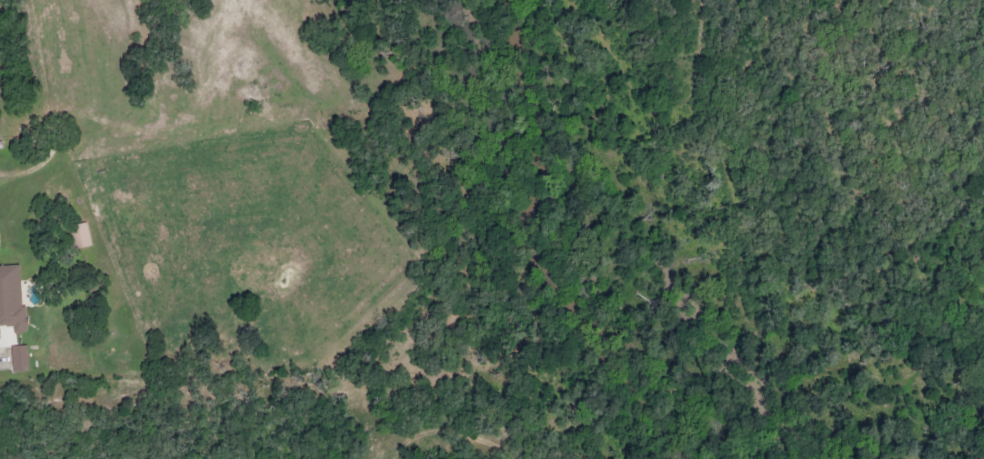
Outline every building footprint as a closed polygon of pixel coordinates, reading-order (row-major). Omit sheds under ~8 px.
[(71,249),(89,245),(84,221),(66,224),(71,249)] [(12,337),(10,287),(0,287),(0,338),(12,337)] [(24,346),(10,346),(10,370),(24,370),(24,346)]
